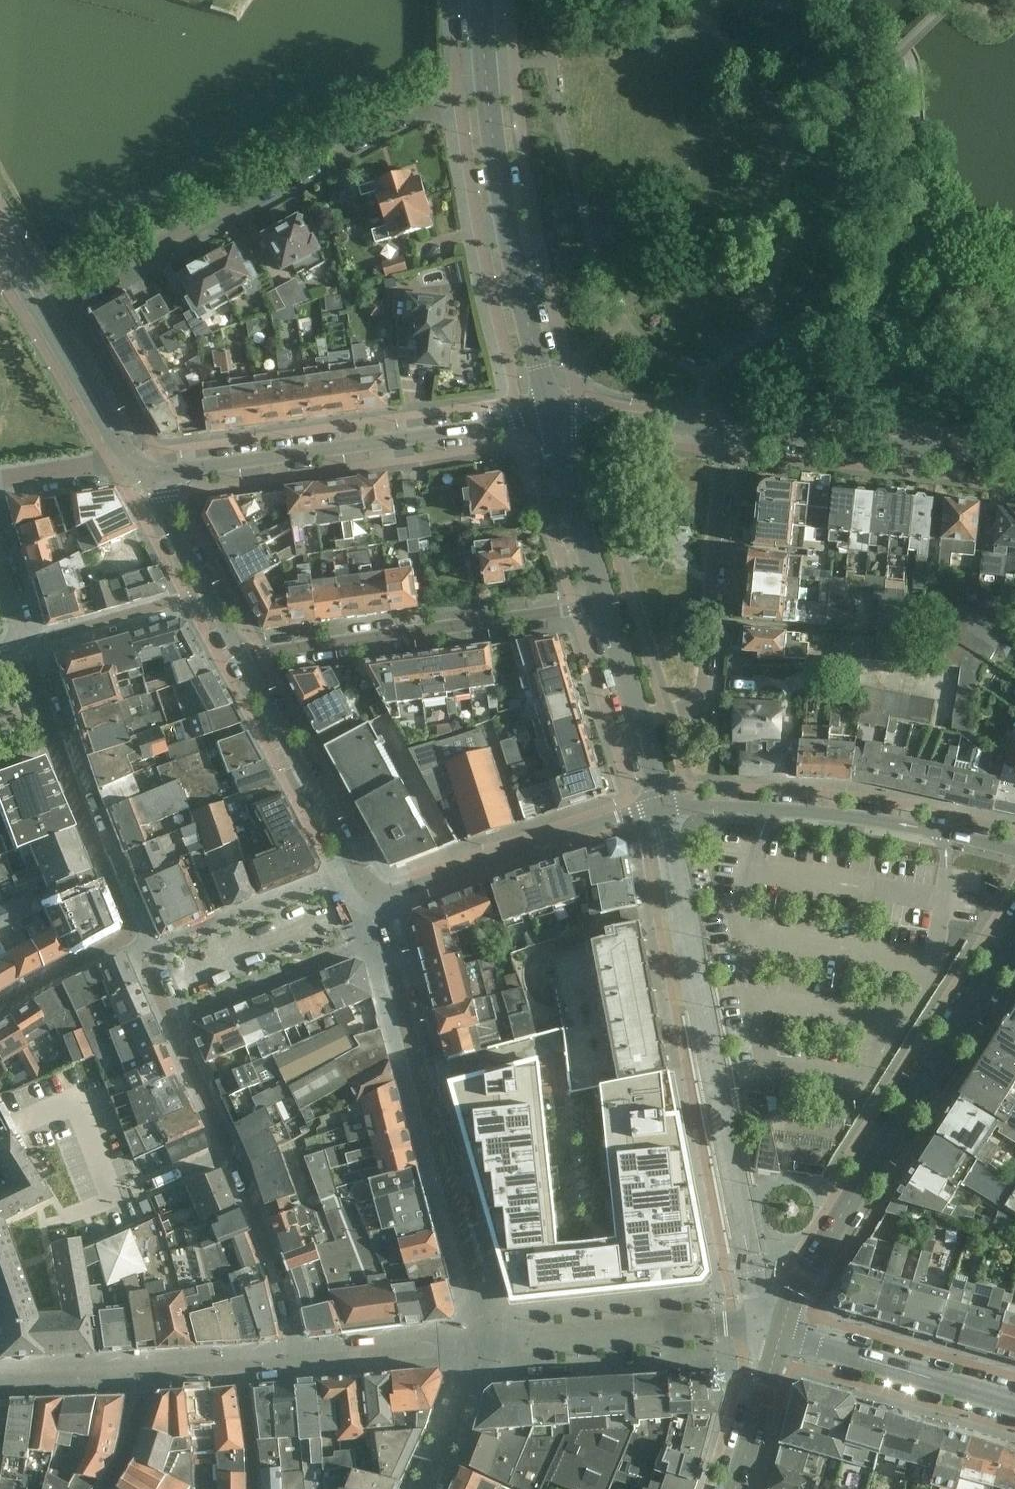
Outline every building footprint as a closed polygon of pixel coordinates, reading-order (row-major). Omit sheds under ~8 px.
[(359,188),(362,198),(376,193),(381,210),(426,197),(421,179),(413,181),(410,172),(376,182),(377,183),(359,188)] [(432,215),(426,197),(381,210),(386,226),(372,231),(375,242),(390,238),(390,240),(414,233),(433,227),(429,216),(432,215)] [(265,236),(274,254),(284,270),(319,251),(313,239),(310,241),(304,229),(305,229),(304,226),(303,226),(302,224),(304,217),(296,215),(289,219),(287,224),(265,236)] [(209,260),(206,261),(231,306),(245,297),(247,300),(258,294),(256,290),(262,287),(248,263),(244,265),(238,254),(236,256),(232,249),(225,253),(224,252),(209,261),(209,260)] [(382,263),(386,276),(405,270),(401,257),(382,263)] [(231,306),(206,261),(205,262),(205,263),(191,271),(191,272),(184,277),(188,283),(184,285),(190,295),(186,298),(194,311),(184,317),(196,338),(211,333),(205,323),(216,317),(215,314),(231,306)] [(276,292),(279,296),(286,310),(289,309),(296,307),(306,304),(294,282),(276,292)] [(130,291),(110,303),(104,306),(104,305),(100,304),(92,308),(91,312),(89,313),(109,348),(142,331),(170,315),(160,297),(148,304),(149,305),(135,313),(131,306),(137,303),(130,291)] [(393,319),(400,320),(397,349),(419,351),(418,365),(422,365),(424,368),(431,369),(434,366),(448,368),(454,325),(444,324),(446,301),(395,295),(393,319)] [(286,310),(279,296),(268,303),(274,314),(286,310)] [(298,318),(296,307),(289,309),(290,319),(298,318)] [(154,352),(142,331),(109,348),(122,370),(154,352)] [(177,339),(173,331),(160,338),(164,346),(177,339)] [(183,349),(177,339),(164,346),(170,356),(183,349)] [(331,365),(327,339),(317,341),(320,359),(316,360),(318,367),(303,370),(310,418),(337,414),(329,365),(331,365)] [(353,345),(355,361),(362,411),(387,407),(381,364),(370,365),(366,343),(353,345)] [(216,369),(221,368),(222,375),(230,374),(226,351),(213,353),(216,369)] [(167,376),(154,352),(122,370),(135,393),(167,376)] [(277,353),(280,373),(279,373),(286,422),(310,418),(303,370),(293,371),(290,352),(277,353)] [(190,372),(201,366),(200,357),(186,365),(190,372)] [(362,411),(355,361),(331,365),(329,365),(337,414),(362,411)] [(395,362),(386,363),(390,391),(400,390),(395,362)] [(174,372),(167,376),(135,393),(148,416),(182,396),(186,394),(174,372)] [(286,422),(279,373),(254,377),(262,425),(286,422)] [(262,425),(254,377),(230,381),(237,429),(262,425)] [(237,429),(230,381),(202,386),(205,409),(209,433),(237,429)] [(189,410),(182,396),(148,416),(160,436),(166,439),(209,433),(205,409),(186,412),(189,410)] [(466,492),(466,493),(468,505),(471,504),(472,508),(473,508),(474,516),(476,516),(489,515),(489,514),(492,514),(492,520),(495,522),(506,520),(508,517),(507,511),(509,511),(508,505),(509,500),(507,495),(503,478),(500,475),(468,480),(470,491),(466,492)] [(389,502),(386,476),(362,480),(367,519),(382,517),(383,526),(397,524),(394,501),(389,502)] [(758,496),(758,502),(808,507),(828,509),(829,499),(809,497),(810,485),(776,481),(773,478),(766,478),(762,480),(760,480),(760,482),(756,486),(756,492),(758,496)] [(367,521),(367,519),(362,480),(361,480),(361,481),(358,482),(356,480),(350,481),(349,483),(337,484),(345,542),(346,542),(355,541),(353,523),(367,521)] [(404,483),(407,508),(419,506),(415,482),(404,483)] [(345,542),(337,484),(325,486),(323,485),(317,486),(316,487),(313,488),(313,487),(312,487),(317,527),(318,529),(333,527),(335,544),(337,543),(338,552),(347,550),(346,542),(345,542)] [(317,527),(312,487),(288,490),(290,505),(291,518),(293,531),(295,545),(297,557),(307,556),(305,544),(303,529),(317,527)] [(834,491),(831,511),(828,543),(838,544),(838,550),(849,551),(850,545),(855,493),(848,492),(845,489),(839,488),(836,491),(834,491)] [(110,489),(54,498),(60,515),(63,524),(65,533),(76,528),(122,506),(114,491),(110,489)] [(290,505),(288,490),(212,501),(204,517),(217,543),(255,523),(290,505)] [(876,495),(875,495),(869,547),(879,548),(878,554),(888,555),(888,549),(894,497),(888,496),(886,493),(879,492),(876,495)] [(875,495),(855,493),(850,545),(859,546),(858,552),(869,553),(869,547),(875,495)] [(896,497),(894,497),(888,549),(898,550),(897,556),(908,557),(909,551),(914,499),(908,498),(905,495),(899,494),(896,497)] [(39,518),(37,499),(5,496),(14,526),(39,518)] [(916,499),(914,499),(909,551),(918,552),(914,590),(925,591),(928,559),(929,559),(930,539),(933,514),(934,501),(928,500),(925,497),(918,496),(916,499)] [(946,502),(945,515),(933,514),(930,539),(943,541),(940,566),(952,567),(954,555),(975,557),(980,505),(979,505),(976,502),(969,501),(966,504),(946,502)] [(808,507),(758,502),(758,504),(754,506),(754,513),(756,516),(756,524),(806,529),(826,531),(827,520),(807,518),(808,507)] [(985,527),(981,575),(1006,577),(1008,546),(1014,547),(1014,506),(1011,505),(1010,508),(999,507),(998,519),(987,518),(988,516),(987,515),(985,527)] [(75,542),(80,555),(109,542),(135,531),(122,506),(76,528),(81,540),(75,542)] [(63,524),(60,515),(34,524),(15,529),(21,550),(54,538),(52,527),(63,524)] [(420,517),(408,518),(410,529),(408,529),(410,541),(418,540),(423,539),(420,517)] [(293,531),(291,518),(282,524),(262,535),(255,523),(217,543),(230,566),(268,545),(287,534),(293,531)] [(806,529),(756,524),(755,526),(752,528),(751,535),(754,538),(753,546),(824,552),(825,544),(805,542),(806,529)] [(410,541),(408,529),(399,530),(400,542),(407,541),(410,541)] [(59,535),(54,538),(21,550),(29,578),(67,561),(59,535)] [(418,543),(418,540),(410,541),(407,541),(409,555),(420,553),(418,543)] [(482,558),(486,585),(506,583),(504,573),(523,570),(523,569),(527,566),(526,556),(521,554),(521,552),(519,553),(517,541),(493,545),(492,541),(459,546),(460,555),(475,553),(475,559),(482,558)] [(113,551),(109,542),(80,555),(79,555),(67,561),(29,578),(37,603),(88,587),(103,583),(93,560),(113,551)] [(428,542),(418,543),(420,553),(430,552),(428,542)] [(297,557),(295,545),(288,548),(273,556),(268,545),(230,566),(242,588),(266,574),(297,557)] [(371,552),(359,554),(367,614),(379,613),(382,614),(387,613),(389,611),(392,611),(387,573),(374,575),(371,552)] [(751,570),(750,575),(802,580),(802,581),(823,583),(831,583),(831,581),(832,572),(802,570),(803,559),(749,553),(748,570),(751,570)] [(367,614),(359,554),(347,556),(348,566),(334,568),(341,618),(345,618),(348,619),(353,618),(355,616),(367,614)] [(399,571),(387,573),(392,611),(395,610),(398,611),(403,611),(405,609),(418,607),(412,561),(398,563),(399,571)] [(820,562),(820,571),(845,572),(845,563),(820,562)] [(325,582),(312,584),(317,621),(320,621),(322,622),(329,621),(330,619),(341,618),(334,568),(333,565),(323,567),(325,582)] [(287,586),(288,595),(293,625),(295,625),(298,626),(303,625),(306,623),(308,623),(318,622),(317,621),(312,584),(310,567),(300,568),(302,583),(287,586)] [(155,568),(133,574),(119,578),(123,589),(108,593),(113,608),(163,593),(165,587),(155,568)] [(280,597),(266,574),(242,588),(263,628),(267,630),(292,626),(292,625),(293,625),(288,595),(280,597)] [(802,580),(750,575),(748,597),(800,602),(802,581),(802,580)] [(847,575),(846,583),(846,585),(866,588),(867,577),(866,577),(847,575)] [(866,576),(866,577),(867,577),(866,588),(876,589),(876,588),(885,589),(886,579),(866,576)] [(846,583),(831,581),(831,583),(830,594),(845,595),(846,585),(846,583)] [(108,593),(104,582),(103,583),(88,587),(96,613),(113,608),(108,593)] [(831,583),(823,583),(822,603),(830,604),(830,594),(831,583)] [(96,613),(88,587),(37,603),(43,623),(49,626),(81,617),(96,613)] [(876,588),(876,589),(875,600),(879,600),(895,601),(896,590),(885,589),(876,588)] [(845,595),(830,594),(830,604),(829,609),(850,611),(851,599),(844,598),(845,595)] [(800,602),(748,597),(748,603),(745,602),(743,619),(798,624),(800,602)] [(879,600),(878,612),(903,615),(904,603),(895,602),(895,601),(879,600)] [(829,615),(829,609),(830,604),(822,603),(812,603),(811,614),(829,615)] [(959,606),(956,641),(962,642),(985,657),(985,659),(990,662),(1012,625),(978,603),(977,608),(959,606)] [(850,611),(829,609),(829,615),(828,623),(849,624),(850,611)] [(903,615),(878,612),(877,625),(901,628),(903,615)] [(216,618),(208,622),(216,641),(225,637),(216,618)] [(179,620),(163,625),(169,646),(172,645),(180,662),(203,656),(185,623),(179,620)] [(163,625),(125,636),(131,657),(156,650),(169,646),(163,625)] [(901,628),(877,625),(876,637),(881,637),(894,638),(900,639),(901,628)] [(807,635),(801,634),(746,630),(745,635),(742,635),(741,647),(744,647),(744,652),(760,654),(759,660),(798,659),(808,660),(809,644),(806,644),(807,635)] [(131,657),(125,636),(93,645),(101,669),(109,667),(114,682),(141,673),(139,665),(159,659),(156,650),(131,657)] [(846,636),(844,661),(862,662),(862,660),(868,661),(870,638),(869,638),(846,636)] [(561,651),(557,637),(517,643),(519,647),(529,676),(565,664),(565,663),(567,660),(567,656),(565,652),(561,651)] [(870,637),(869,638),(870,638),(868,661),(879,662),(881,637),(876,637),(870,637)] [(894,638),(881,637),(879,662),(891,662),(894,638)] [(905,639),(900,639),(894,638),(891,662),(903,663),(905,639)] [(917,639),(905,639),(903,663),(915,664),(917,639)] [(929,640),(917,639),(915,664),(926,665),(929,640)] [(940,641),(929,640),(926,665),(938,666),(940,641)] [(953,641),(940,641),(938,666),(950,667),(953,641)] [(956,641),(953,641),(950,667),(960,667),(962,642),(956,641)] [(985,657),(962,642),(960,667),(961,668),(960,678),(980,682),(985,659),(985,657)] [(511,653),(510,644),(490,646),(491,655),(511,653)] [(101,669),(93,645),(54,656),(62,682),(101,669)] [(496,688),(491,655),(490,646),(465,650),(471,697),(489,695),(488,689),(496,688)] [(471,697),(465,650),(441,653),(447,695),(447,694),(456,693),(457,699),(471,697)] [(447,695),(441,653),(417,656),(424,703),(448,700),(447,694),(447,695)] [(212,674),(203,656),(180,662),(170,665),(173,676),(145,685),(148,693),(156,691),(172,686),(183,683),(212,674)] [(424,703),(417,656),(393,660),(399,706),(407,705),(408,710),(424,707),(424,703)] [(399,706),(393,660),(363,664),(383,703),(385,707),(399,706)] [(837,660),(837,661),(836,671),(861,673),(862,662),(844,661),(837,660)] [(817,662),(817,675),(835,676),(836,662),(817,662)] [(573,690),(565,664),(529,676),(534,690),(526,693),(529,705),(573,690)] [(109,667),(101,669),(62,682),(74,718),(148,693),(145,685),(141,673),(114,682),(109,667)] [(339,688),(330,669),(292,674),(289,679),(304,707),(339,688)] [(836,671),(836,680),(835,685),(860,685),(860,684),(861,673),(836,671)] [(229,705),(212,674),(183,683),(172,686),(184,720),(195,716),(207,712),(229,705)] [(980,682),(960,678),(958,688),(978,692),(980,682)] [(860,710),(870,712),(875,689),(863,686),(860,710)] [(978,692),(958,688),(956,699),(976,702),(978,692)] [(887,691),(875,689),(870,712),(882,715),(887,691)] [(574,693),(573,690),(529,705),(525,706),(530,722),(534,721),(536,730),(582,715),(579,707),(578,707),(578,706),(580,701),(578,696),(574,693)] [(163,712),(156,691),(148,693),(74,718),(80,737),(163,712)] [(899,693),(887,691),(882,715),(894,717),(899,693)] [(341,692),(323,701),(306,710),(319,736),(325,747),(345,736),(339,725),(355,717),(341,692)] [(911,696),(899,693),(894,717),(906,720),(911,696)] [(498,709),(497,696),(489,697),(490,710),(498,709)] [(923,698),(911,696),(906,720),(918,722),(923,698)] [(935,701),(923,698),(918,722),(930,725),(935,701)] [(976,702),(956,699),(954,709),(973,712),(976,702)] [(512,710),(521,707),(519,700),(509,703),(512,710)] [(457,714),(456,701),(449,702),(450,715),(457,714)] [(741,754),(740,776),(799,778),(802,740),(788,740),(788,743),(781,742),(782,703),(735,702),(734,742),(749,742),(749,754),(741,754)] [(385,707),(383,703),(371,709),(376,720),(389,713),(385,707)] [(239,724),(229,705),(207,712),(195,716),(184,720),(178,723),(186,746),(166,753),(170,765),(206,751),(202,738),(212,735),(211,734),(239,724)] [(399,706),(385,707),(389,713),(393,721),(400,720),(399,706)] [(973,712),(954,709),(952,719),(953,719),(971,722),(973,712)] [(167,726),(163,712),(80,737),(86,757),(127,742),(126,741),(159,729),(167,726)] [(831,714),(830,728),(825,779),(851,782),(856,749),(855,749),(856,738),(843,737),(844,728),(839,728),(841,715),(831,714)] [(585,726),(582,715),(536,730),(539,740),(535,741),(541,760),(545,758),(544,757),(589,742),(589,741),(590,737),(589,731),(584,727),(585,726)] [(971,722),(953,719),(952,729),(969,732),(971,722)] [(435,844),(381,742),(370,723),(345,736),(325,747),(388,864),(397,867),(438,851),(435,844)] [(517,729),(519,736),(529,733),(527,726),(517,729)] [(830,728),(803,727),(802,740),(799,778),(825,779),(830,728)] [(170,765),(166,753),(159,729),(126,741),(127,742),(86,757),(97,788),(129,776),(126,767),(143,761),(147,769),(156,765),(158,770),(170,765)] [(515,823),(485,729),(436,744),(436,742),(410,750),(438,803),(449,799),(447,794),(454,791),(469,838),(467,838),(467,839),(487,833),(487,834),(498,830),(517,824),(516,822),(515,823)] [(1014,729),(1012,734),(1008,732),(1006,735),(1014,740),(1014,729)] [(244,733),(215,744),(228,775),(231,774),(260,762),(244,733)] [(531,741),(529,733),(519,736),(521,743),(531,741)] [(1006,735),(1003,739),(1007,742),(1004,746),(1014,753),(1014,740),(1006,735)] [(961,743),(952,741),(948,757),(947,757),(945,768),(929,764),(922,794),(922,795),(945,800),(954,762),(956,762),(961,743)] [(597,768),(589,742),(544,757),(545,758),(548,769),(556,766),(560,780),(597,768)] [(883,745),(867,743),(866,751),(856,749),(851,782),(876,786),(882,754),(882,751),(883,745)] [(908,750),(891,747),(889,755),(882,754),(876,786),(899,791),(906,759),(908,750)] [(982,751),(976,747),(974,749),(970,766),(956,762),(954,762),(945,800),(968,806),(982,751)] [(993,756),(983,747),(983,752),(982,751),(968,806),(993,811),(994,808),(1003,769),(1000,769),(991,767),(993,756)] [(220,793),(206,751),(170,765),(158,770),(164,787),(178,781),(188,809),(194,826),(202,850),(188,856),(197,876),(198,875),(212,913),(223,908),(255,896),(244,862),(227,814),(278,794),(272,784),(223,801),(220,793)] [(528,769),(539,766),(537,758),(526,761),(528,769)] [(924,763),(917,761),(906,759),(899,791),(910,793),(915,794),(922,795),(922,794),(929,764),(924,763)] [(0,775),(0,811),(16,853),(29,849),(73,832),(71,829),(41,760),(29,764),(0,775)] [(272,784),(260,762),(231,774),(236,787),(220,793),(223,801),(272,784)] [(156,765),(147,769),(155,790),(164,787),(158,770),(156,765)] [(1003,769),(994,808),(1014,813),(1014,772),(1012,769),(1004,765),(1003,769)] [(600,779),(597,768),(560,780),(517,794),(526,821),(607,796),(606,792),(609,788),(606,781),(600,779)] [(138,796),(130,775),(129,776),(97,788),(97,789),(105,809),(138,796)] [(178,781),(164,787),(155,790),(143,795),(138,796),(105,809),(123,853),(124,853),(166,837),(159,820),(188,809),(178,781)] [(302,840),(278,794),(227,814),(244,862),(302,840)] [(202,850),(194,826),(166,837),(124,853),(134,878),(160,867),(188,856),(202,850)] [(80,851),(73,832),(29,849),(37,867),(37,869),(80,851)] [(315,864),(302,840),(244,862),(255,896),(312,874),(315,864)] [(565,859),(564,859),(575,892),(587,889),(632,881),(632,880),(628,856),(626,848),(618,843),(610,846),(588,853),(587,852),(571,857),(565,859)] [(88,871),(80,851),(37,869),(37,867),(11,878),(16,889),(43,877),(47,886),(88,871)] [(197,876),(188,856),(160,867),(134,878),(134,879),(133,879),(158,938),(212,913),(198,875),(197,876)] [(575,892),(564,859),(540,867),(553,907),(577,899),(575,892)] [(553,907),(540,867),(516,875),(529,915),(553,907)] [(88,871),(47,886),(0,905),(0,929),(18,921),(43,911),(53,906),(51,900),(69,892),(73,903),(96,889),(88,871)] [(529,915),(516,875),(491,883),(502,915),(504,923),(529,915)] [(636,899),(632,881),(587,889),(591,916),(638,908),(636,899)] [(502,915),(491,883),(483,885),(463,893),(484,952),(487,960),(499,957),(492,935),(503,931),(497,916),(502,915)] [(112,929),(96,889),(73,903),(69,892),(51,900),(53,906),(43,911),(47,922),(52,932),(63,956),(69,953),(112,929)] [(484,952),(463,893),(442,901),(453,936),(457,934),(466,930),(476,955),(484,952)] [(453,936),(442,901),(415,912),(410,920),(422,965),(463,954),(460,943),(457,934),(453,936)] [(47,922),(43,911),(18,921),(41,967),(63,956),(52,932),(47,922)] [(18,921),(0,929),(0,945),(18,980),(41,967),(18,921)] [(641,923),(640,923),(605,930),(606,938),(552,957),(565,1029),(568,1028),(571,1092),(646,1077),(666,1074),(669,1073),(641,923)] [(563,936),(560,928),(535,936),(538,944),(563,936)] [(535,936),(534,931),(511,938),(516,951),(538,944),(535,936)] [(4,988),(18,980),(0,945),(0,980),(4,988)] [(466,965),(463,954),(422,965),(428,987),(482,973),(479,961),(466,965)] [(118,957),(88,971),(80,975),(88,993),(100,988),(104,997),(135,982),(125,959),(118,957)] [(356,960),(318,975),(326,992),(354,1037),(362,1034),(359,1026),(377,1019),(379,1019),(378,1018),(379,1018),(364,964),(356,960)] [(499,996),(492,970),(482,973),(428,987),(435,1013),(499,996)] [(92,1003),(88,993),(80,975),(61,984),(61,985),(60,985),(72,1012),(92,1003)] [(286,1084),(288,1087),(361,1048),(354,1037),(326,992),(318,975),(288,988),(304,1025),(310,1040),(302,1043),(292,1048),(280,1053),(275,1055),(283,1075),(286,1084)] [(104,997),(92,1003),(72,1012),(85,1044),(97,1039),(149,1015),(150,1015),(135,982),(104,997)] [(85,1044),(72,1012),(60,985),(51,990),(51,989),(46,992),(33,1001),(48,1032),(55,1027),(59,1038),(61,1038),(72,1064),(90,1057),(85,1044)] [(304,1025),(288,988),(270,995),(286,1033),(296,1029),(302,1043),(310,1040),(304,1025)] [(530,1013),(524,990),(499,996),(435,1013),(441,1036),(500,1021),(530,1013)] [(292,1048),(286,1033),(270,995),(251,1002),(272,1056),(275,1055),(280,1053),(292,1048)] [(48,1032),(33,1001),(10,1016),(25,1045),(48,1032)] [(272,1056),(251,1002),(233,1010),(247,1047),(253,1063),(272,1056)] [(1003,1025),(1014,1033),(1014,1006),(1003,1025)] [(247,1047),(233,1010),(213,1018),(227,1055),(247,1047)] [(537,1037),(530,1013),(500,1021),(441,1036),(447,1060),(483,1051),(518,1041),(537,1037)] [(162,1045),(149,1015),(97,1039),(85,1044),(90,1057),(94,1055),(97,1062),(116,1054),(124,1074),(139,1068),(135,1058),(162,1045)] [(10,1016),(0,1023),(0,1063),(15,1053),(31,1082),(42,1075),(25,1045),(10,1016)] [(227,1055),(213,1018),(195,1025),(193,1031),(213,1075),(219,1072),(215,1060),(227,1055)] [(1003,1025),(989,1047),(1014,1064),(1014,1033),(1003,1025)] [(380,1029),(379,1029),(362,1034),(354,1037),(361,1048),(288,1087),(291,1095),(298,1111),(309,1105),(349,1084),(373,1071),(371,1066),(373,1065),(375,1068),(390,1062),(381,1028),(381,1029),(381,1028),(379,1029),(380,1029)] [(568,1028),(565,1029),(537,1037),(518,1041),(483,1051),(447,1060),(451,1074),(458,1072),(461,1083),(458,1084),(464,1106),(464,1107),(466,1107),(471,1125),(469,1126),(496,1218),(492,1219),(493,1223),(494,1222),(508,1272),(507,1272),(510,1283),(532,1298),(543,1296),(603,1290),(640,1286),(678,1282),(689,1281),(704,1261),(702,1250),(701,1250),(681,1139),(678,1138),(667,1079),(666,1074),(646,1077),(571,1092),(568,1028)] [(175,1074),(162,1045),(135,1058),(139,1068),(124,1074),(103,1083),(109,1101),(137,1089),(175,1074)] [(989,1047),(975,1070),(1014,1095),(1014,1064),(989,1047)] [(283,1075),(275,1055),(272,1056),(253,1063),(242,1068),(233,1072),(215,1080),(224,1099),(248,1089),(249,1088),(260,1084),(257,1074),(270,1068),(275,1078),(283,1075)] [(395,1081),(390,1062),(375,1068),(373,1065),(371,1066),(373,1071),(349,1084),(353,1092),(358,1102),(395,1081)] [(975,1070),(959,1095),(962,1097),(1014,1130),(1014,1095),(975,1070)] [(191,1105),(175,1074),(137,1089),(109,1101),(123,1135),(153,1122),(191,1105)] [(403,1110),(395,1081),(358,1102),(348,1108),(352,1123),(403,1110)] [(249,1088),(224,1099),(235,1124),(280,1101),(291,1095),(288,1087),(286,1084),(255,1100),(249,1088)] [(746,1092),(747,1100),(748,1102),(748,1103),(749,1104),(760,1112),(761,1112),(768,1112),(768,1113),(769,1113),(766,1096),(746,1092)] [(955,1102),(953,1106),(935,1133),(989,1166),(1000,1147),(990,1141),(998,1128),(1001,1130),(999,1134),(1014,1143),(1014,1130),(962,1097),(960,1100),(957,1099),(955,1102)] [(253,1165),(266,1206),(296,1195),(279,1148),(294,1141),(285,1123),(289,1121),(280,1101),(235,1124),(251,1161),(253,1165)] [(202,1128),(191,1105),(153,1122),(123,1135),(133,1159),(163,1145),(201,1128),(202,1128),(201,1128),(202,1128)] [(316,1119),(309,1105),(298,1111),(305,1125),(316,1119)] [(408,1130),(403,1110),(352,1123),(345,1124),(350,1142),(370,1138),(408,1130)] [(209,1144),(201,1128),(163,1145),(171,1164),(207,1149),(208,1148),(209,1147),(209,1146),(209,1144)] [(413,1148),(408,1130),(370,1138),(372,1147),(346,1154),(349,1164),(365,1160),(376,1157),(413,1148)] [(1,1358),(5,1357),(41,1356),(79,1354),(91,1353),(98,1353),(95,1330),(92,1330),(84,1286),(82,1271),(81,1267),(77,1248),(79,1247),(78,1239),(50,1244),(62,1314),(34,1315),(1,1222),(49,1198),(9,1136),(7,1133),(0,1137),(0,1170),(6,1179),(0,1182),(0,1358),(1,1358)] [(988,1167),(989,1166),(935,1133),(920,1158),(955,1180),(997,1206),(1014,1217),(1014,1183),(988,1167)] [(771,1172),(772,1172),(781,1174),(773,1135),(772,1135),(772,1136),(764,1142),(759,1170),(771,1172)] [(339,1166),(333,1146),(324,1148),(325,1151),(331,1169),(339,1166)] [(418,1168),(413,1148),(376,1157),(379,1167),(344,1176),(344,1178),(335,1181),(337,1189),(418,1168)] [(337,1189),(335,1181),(331,1169),(325,1151),(311,1155),(305,1157),(324,1210),(316,1213),(324,1242),(315,1244),(325,1275),(344,1334),(403,1327),(391,1284),(368,1234),(358,1203),(343,1207),(337,1189)] [(955,1180),(920,1158),(904,1183),(948,1205),(959,1188),(952,1184),(955,1180)] [(423,1187),(418,1168),(337,1189),(343,1207),(358,1203),(377,1199),(423,1187)] [(225,1187),(218,1170),(184,1184),(191,1201),(225,1187)] [(948,1205),(904,1183),(894,1200),(909,1204),(943,1214),(952,1217),(972,1223),(975,1212),(948,1205)] [(233,1206),(225,1187),(191,1201),(199,1220),(233,1206)] [(441,1256),(432,1222),(423,1187),(377,1199),(358,1203),(368,1234),(386,1231),(395,1229),(407,1264),(441,1256)] [(161,1195),(154,1198),(158,1209),(165,1206),(161,1195)] [(299,1203),(296,1195),(266,1206),(270,1219),(301,1209),(299,1203)] [(909,1204),(894,1200),(886,1212),(905,1218),(909,1204)] [(316,1213),(299,1203),(301,1209),(270,1219),(277,1238),(307,1225),(311,1234),(315,1244),(324,1242),(316,1213)] [(244,1231),(233,1206),(199,1220),(190,1224),(200,1249),(214,1243),(244,1231)] [(996,1223),(1011,1228),(1014,1226),(1014,1222),(999,1212),(996,1223)] [(79,1247),(77,1248),(81,1267),(98,1260),(99,1263),(104,1279),(105,1284),(106,1287),(119,1281),(135,1274),(141,1272),(144,1289),(143,1289),(144,1295),(151,1350),(154,1350),(155,1350),(191,1348),(193,1347),(164,1236),(160,1225),(155,1214),(143,1219),(144,1221),(129,1227),(128,1226),(126,1227),(126,1229),(111,1236),(110,1234),(107,1235),(108,1237),(93,1244),(92,1242),(90,1243),(90,1245),(80,1250),(79,1247)] [(995,1222),(983,1216),(979,1225),(992,1229),(995,1222)] [(167,1222),(160,1225),(164,1236),(171,1233),(167,1222)] [(200,1249),(190,1224),(171,1233),(164,1236),(193,1347),(220,1346),(203,1287),(206,1286),(204,1279),(196,1250),(200,1249)] [(282,1253),(283,1255),(315,1244),(311,1234),(307,1225),(277,1238),(278,1241),(276,1241),(280,1253),(282,1253)] [(988,1241),(992,1229),(983,1226),(979,1238),(988,1241)] [(407,1264),(395,1229),(386,1231),(368,1234),(391,1284),(403,1327),(426,1324),(417,1290),(416,1286),(414,1286),(407,1264)] [(257,1264),(244,1231),(214,1243),(220,1263),(228,1260),(232,1273),(257,1264)] [(220,1263),(214,1243),(200,1249),(196,1250),(204,1279),(206,1278),(208,1283),(218,1280),(236,1345),(254,1343),(232,1273),(228,1260),(220,1263)] [(325,1275),(315,1244),(283,1255),(295,1292),(303,1323),(306,1334),(310,1338),(344,1334),(325,1275)] [(877,1249),(865,1246),(853,1267),(852,1267),(843,1282),(844,1283),(842,1291),(835,1294),(833,1302),(837,1309),(875,1320),(886,1278),(870,1273),(877,1249)] [(907,1257),(893,1253),(887,1275),(886,1278),(875,1320),(901,1327),(913,1286),(900,1282),(907,1257)] [(922,1254),(913,1286),(901,1327),(937,1338),(949,1296),(918,1287),(920,1280),(925,1281),(932,1257),(922,1254)] [(448,1282),(441,1256),(407,1264),(414,1286),(416,1286),(417,1290),(448,1282)] [(98,1260),(81,1267),(82,1271),(84,1286),(92,1330),(95,1330),(98,1353),(113,1352),(128,1351),(120,1303),(125,1302),(123,1289),(119,1281),(106,1287),(105,1284),(104,1279),(96,1281),(93,1266),(99,1263),(98,1260)] [(263,1279),(257,1264),(232,1273),(254,1343),(273,1341),(276,1337),(263,1279)] [(135,1274),(119,1281),(123,1289),(125,1302),(132,1351),(136,1351),(151,1350),(144,1295),(143,1289),(137,1290),(135,1274)] [(950,1290),(949,1296),(937,1338),(959,1344),(976,1286),(967,1284),(968,1281),(954,1277),(950,1290)] [(206,1278),(204,1279),(206,1286),(203,1287),(220,1346),(236,1345),(218,1280),(208,1283),(206,1278)] [(457,1313),(448,1282),(417,1290),(426,1324),(452,1321),(457,1313)] [(1013,1295),(978,1284),(977,1287),(976,1286),(959,1344),(995,1354),(1006,1318),(1009,1306),(1013,1295)] [(1009,1306),(1006,1318),(995,1354),(1014,1360),(1014,1308),(1009,1306)] [(417,1372),(420,1418),(420,1430),(426,1429),(443,1379),(439,1370),(417,1372)] [(420,1418),(417,1372),(394,1374),(396,1401),(392,1401),(394,1426),(395,1432),(411,1430),(410,1418),(420,1418)] [(719,1373),(691,1375),(693,1414),(717,1413),(717,1412),(718,1412),(721,1396),(720,1395),(720,1389),(724,1384),(724,1377),(719,1373)] [(396,1401),(394,1374),(363,1377),(368,1429),(394,1426),(392,1401),(396,1401)] [(693,1414),(691,1375),(670,1376),(672,1413),(672,1420),(670,1430),(664,1445),(671,1447),(668,1452),(679,1455),(688,1416),(693,1416),(693,1414)] [(670,1376),(633,1378),(635,1421),(638,1421),(639,1426),(634,1427),(634,1429),(634,1430),(613,1481),(641,1488),(649,1488),(655,1470),(664,1445),(670,1430),(672,1420),(672,1413),(670,1376)] [(368,1429),(363,1377),(334,1380),(337,1417),(338,1417),(339,1439),(340,1451),(336,1451),(337,1460),(337,1466),(353,1470),(375,1475),(370,1451),(369,1438),(369,1435),(368,1429)] [(633,1378),(600,1380),(601,1416),(596,1431),(572,1488),(610,1488),(613,1481),(634,1430),(634,1429),(634,1427),(639,1426),(638,1421),(635,1421),(633,1378)] [(337,1417),(334,1380),(316,1381),(322,1440),(339,1439),(338,1417),(337,1417)] [(600,1380),(567,1383),(568,1418),(568,1425),(570,1425),(570,1436),(565,1436),(545,1481),(564,1488),(572,1488),(596,1431),(601,1416),(600,1380)] [(322,1440),(316,1381),(296,1383),(301,1437),(304,1475),(305,1488),(327,1488),(327,1487),(325,1476),(325,1474),(324,1461),(322,1440)] [(853,1396),(823,1387),(804,1382),(795,1387),(789,1419),(782,1444),(776,1464),(805,1472),(811,1452),(841,1461),(842,1459),(858,1406),(853,1396)] [(296,1383),(274,1385),(279,1439),(282,1470),(284,1488),(305,1488),(304,1475),(301,1437),(296,1383)] [(567,1383),(531,1385),(531,1427),(527,1438),(523,1450),(510,1484),(520,1488),(541,1488),(545,1481),(565,1436),(570,1436),(570,1425),(568,1425),(568,1418),(567,1383)] [(279,1439),(274,1385),(252,1387),(258,1441),(279,1439)] [(531,1427),(531,1385),(494,1387),(487,1394),(476,1431),(477,1431),(477,1432),(523,1450),(527,1438),(531,1427)] [(240,1420),(236,1388),(211,1390),(214,1421),(240,1420)] [(214,1421),(211,1390),(185,1391),(196,1470),(197,1488),(220,1488),(220,1476),(218,1454),(214,1421)] [(185,1391),(162,1393),(158,1396),(146,1430),(175,1438),(170,1457),(179,1460),(171,1478),(196,1488),(197,1488),(196,1470),(185,1391)] [(97,1397),(68,1484),(71,1485),(69,1488),(70,1488),(93,1488),(100,1479),(114,1458),(119,1435),(125,1396),(97,1397)] [(68,1484),(97,1397),(65,1399),(56,1448),(48,1474),(68,1484)] [(65,1399),(36,1400),(32,1442),(27,1470),(39,1472),(36,1483),(31,1482),(29,1488),(44,1488),(48,1474),(56,1448),(65,1399)] [(36,1400),(13,1401),(4,1450),(0,1466),(0,1488),(29,1488),(31,1482),(36,1483),(39,1472),(27,1470),(32,1442),(36,1400)] [(13,1401),(0,1401),(0,1466),(4,1450),(13,1401)] [(879,1412),(858,1406),(842,1459),(875,1469),(879,1454),(892,1411),(889,1407),(884,1406),(880,1408),(879,1412)] [(896,1409),(892,1411),(879,1454),(886,1456),(885,1460),(893,1463),(895,1458),(911,1463),(923,1425),(902,1419),(903,1415),(901,1410),(896,1409)] [(705,1461),(717,1413),(693,1414),(693,1416),(688,1416),(679,1455),(704,1463),(705,1461)] [(245,1452),(240,1420),(214,1421),(218,1454),(245,1452)] [(923,1425),(911,1463),(906,1482),(918,1485),(917,1488),(920,1488),(930,1488),(947,1432),(923,1425)] [(403,1481),(426,1429),(420,1430),(411,1430),(395,1432),(369,1435),(369,1438),(370,1451),(375,1475),(403,1481)] [(175,1438),(146,1430),(135,1459),(171,1478),(179,1460),(170,1457),(175,1438)] [(476,1432),(463,1464),(510,1484),(523,1450),(477,1432),(476,1432)] [(947,1432),(930,1488),(932,1488),(933,1486),(943,1488),(957,1488),(960,1477),(972,1439),(947,1432)] [(282,1470),(279,1439),(258,1441),(262,1471),(282,1470)] [(972,1439),(960,1477),(957,1488),(993,1488),(1004,1449),(972,1439)] [(671,1447),(664,1445),(655,1470),(668,1474),(697,1484),(704,1463),(679,1455),(668,1452),(671,1447)] [(1004,1449),(993,1488),(1014,1488),(1014,1452),(1004,1449)] [(245,1452),(218,1454),(220,1476),(220,1488),(246,1488),(246,1474),(245,1452)] [(135,1459),(118,1487),(121,1488),(196,1488),(171,1478),(135,1459)] [(337,1466),(337,1460),(324,1461),(325,1474),(325,1476),(327,1487),(327,1488),(399,1488),(403,1481),(375,1475),(353,1470),(337,1466)] [(776,1464),(769,1488),(773,1488),(811,1488),(815,1475),(805,1472),(776,1464)] [(462,1467),(452,1488),(507,1488),(503,1488),(503,1487),(462,1467)] [(282,1470),(262,1471),(263,1488),(284,1488),(282,1470)] [(68,1484),(48,1474),(44,1488),(70,1488),(69,1488),(71,1485),(68,1484)] [(668,1474),(664,1486),(659,1486),(658,1488),(695,1488),(697,1484),(668,1474)]
